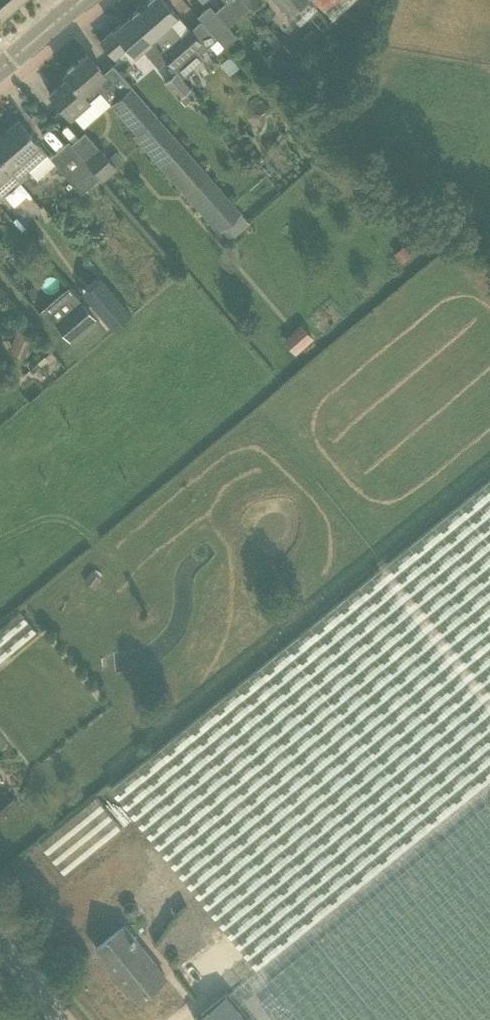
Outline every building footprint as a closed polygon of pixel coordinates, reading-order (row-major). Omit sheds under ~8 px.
[(11,8),(5,0),(0,0),(0,17),(11,8)] [(165,0),(147,0),(129,16),(166,58),(172,65),(182,76),(204,56),(195,46),(200,41),(190,29),(177,40),(165,27),(178,15),(165,0)] [(290,16),(308,0),(275,0),(290,16)] [(332,0),(316,0),(323,8),(332,0)] [(198,15),(217,37),(224,45),(236,35),(210,5),(198,15)] [(166,58),(129,16),(100,41),(113,56),(127,45),(134,53),(142,47),(158,65),(166,58)] [(217,52),(224,45),(217,37),(210,44),(209,44),(217,52)] [(276,48),(288,62),(292,58),(280,44),(276,48)] [(103,95),(100,91),(111,81),(103,72),(104,72),(87,52),(63,72),(68,77),(49,93),(71,118),(79,111),(78,110),(89,100),(93,104),(103,95)] [(230,53),(221,62),(230,72),(240,64),(230,53)] [(191,87),(177,71),(164,82),(178,98),(191,87)] [(133,135),(186,194),(217,232),(221,229),(230,240),(249,223),(240,212),(241,211),(209,174),(130,85),(111,103),(136,132),(133,135)] [(19,182),(30,172),(27,169),(47,152),(18,119),(0,135),(0,156),(14,172),(11,173),(19,182)] [(84,159),(99,176),(102,180),(117,168),(115,166),(123,159),(115,150),(108,157),(85,131),(71,143),(84,159)] [(5,194),(19,182),(11,173),(14,172),(0,156),(0,199),(5,194)] [(99,176),(84,159),(66,175),(81,192),(99,176)] [(412,255),(404,245),(394,253),(402,262),(412,255)] [(69,285),(39,310),(53,326),(55,324),(69,341),(71,340),(73,342),(98,321),(69,285)] [(131,313),(111,287),(91,304),(112,329),(131,313)] [(297,352),(315,336),(301,320),(283,336),(297,352)] [(24,357),(30,342),(33,334),(18,328),(15,335),(9,351),(24,357)] [(55,348),(47,339),(42,344),(50,353),(55,348)] [(258,967),(489,778),(489,480),(112,786),(258,967)] [(85,580),(95,587),(102,578),(92,571),(85,580)] [(34,626),(25,618),(13,631),(11,629),(0,641),(0,642),(10,651),(34,626)] [(229,991),(252,1019),(489,1019),(489,778),(258,967),(229,991)] [(10,790),(0,799),(0,818),(1,820),(8,814),(19,805),(21,804),(10,790)] [(119,972),(140,998),(166,977),(125,925),(96,948),(117,973),(119,972)] [(195,1019),(252,1019),(229,991),(195,1019)]
